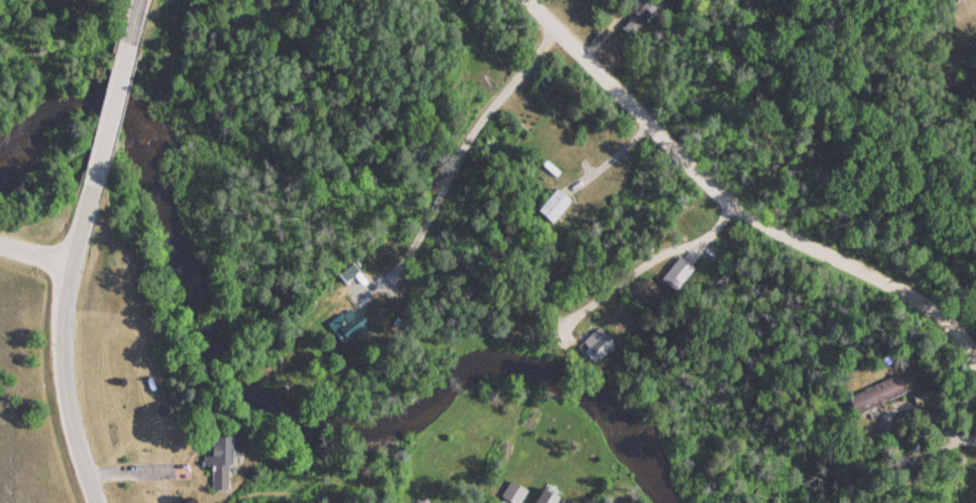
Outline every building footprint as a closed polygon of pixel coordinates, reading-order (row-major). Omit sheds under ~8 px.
[(654,4),(648,0),(638,0),(617,27),(629,36),(654,4)] [(535,210),(549,223),(568,202),(554,189),(535,210)] [(711,261),(719,271),(729,263),(721,253),(711,261)] [(672,292),(692,269),(677,256),(658,280),(672,292)] [(366,325),(353,310),(331,328),(344,344),(366,325)] [(610,349),(600,328),(579,338),(589,359),(610,349)] [(853,414),(903,395),(896,375),(845,395),(853,414)] [(210,490),(228,490),(228,437),(202,437),(202,465),(210,465),(210,490)] [(544,483),(531,502),(552,502),(559,493),(544,483)] [(521,484),(499,484),(499,502),(521,502),(521,484)]
